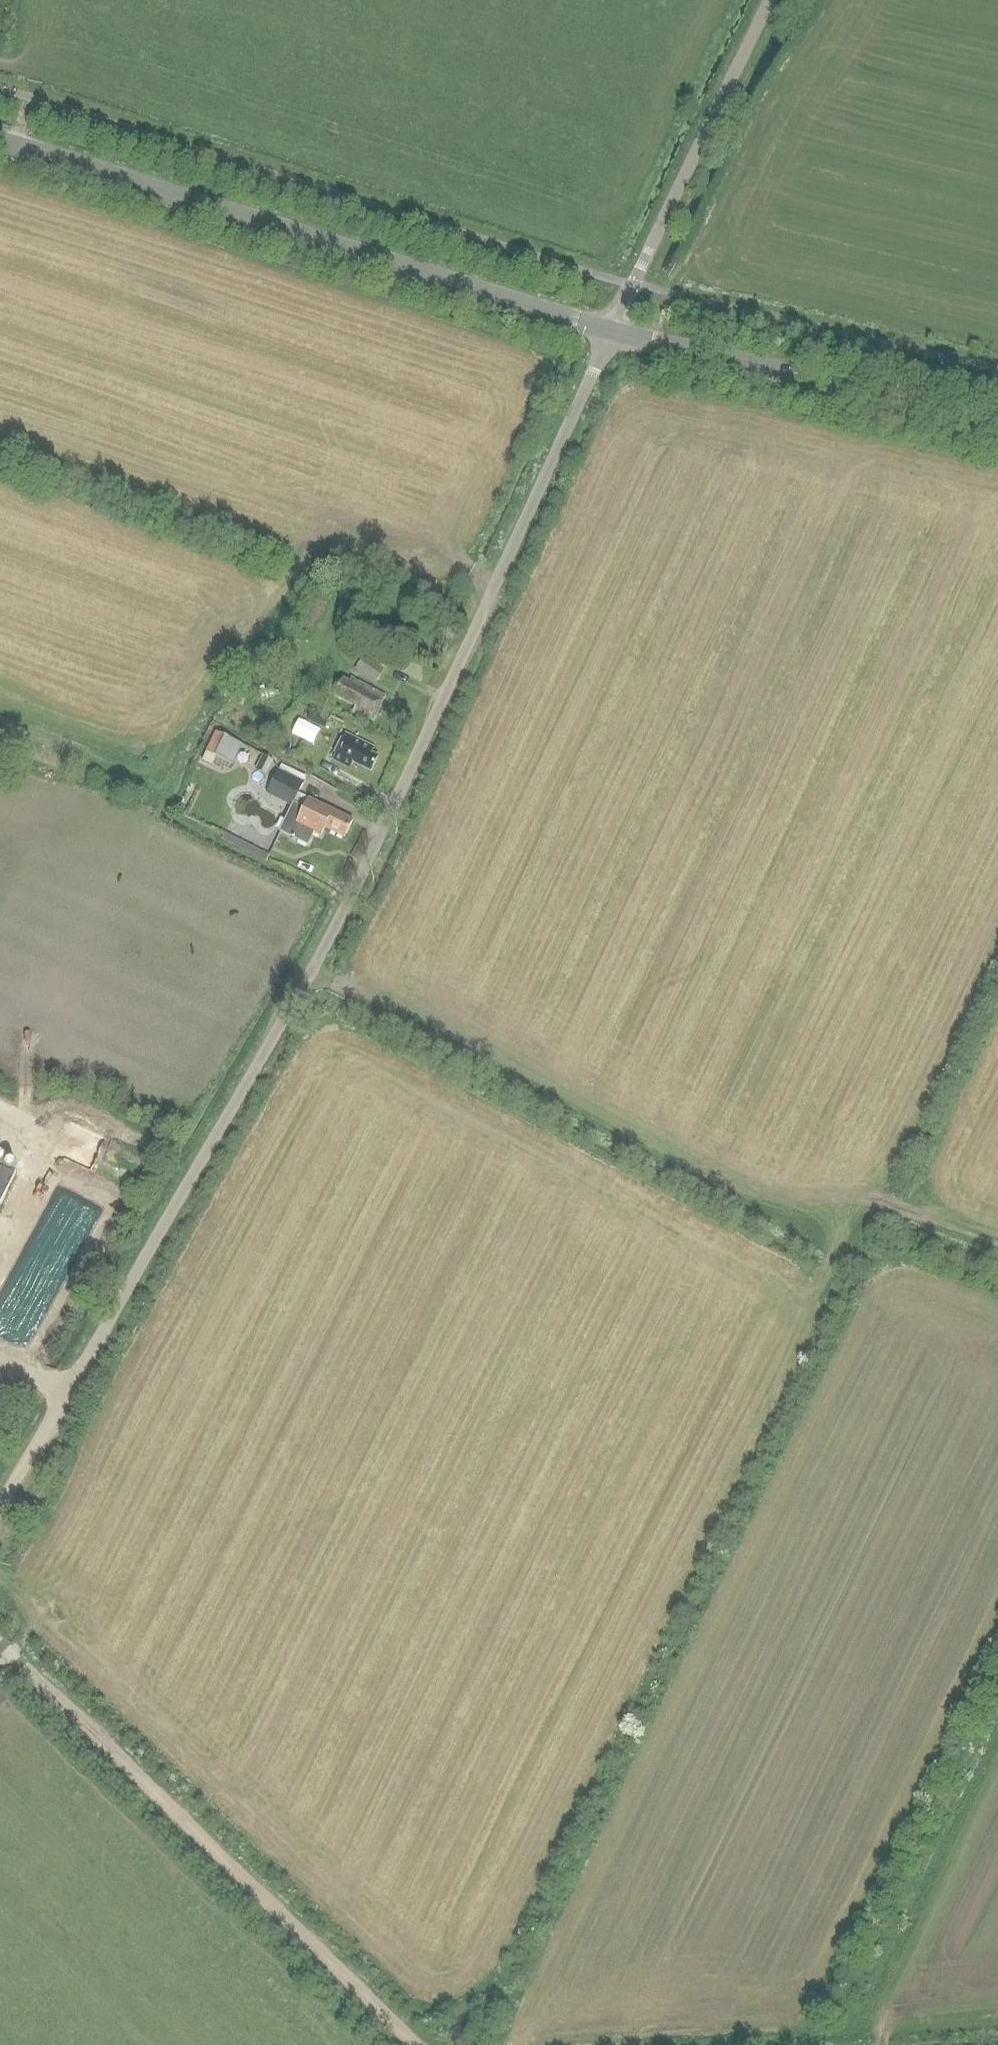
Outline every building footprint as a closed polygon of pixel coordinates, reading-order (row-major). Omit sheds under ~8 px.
[(345,584),(339,598),(348,602),(354,588),(345,584)] [(365,654),(355,668),(375,683),(385,668),(365,654)] [(351,678),(349,683),(342,679),(334,695),(356,706),(353,711),(372,721),(385,695),(351,678)] [(325,726),(330,715),(313,706),(307,718),(325,726)] [(221,758),(231,739),(216,732),(202,761),(212,766),(217,756),(221,758)] [(372,750),(373,747),(344,733),(333,756),(351,765),(354,760),(372,768),(379,754),(372,750)] [(244,744),(240,756),(259,762),(263,750),(244,744)] [(273,760),(263,755),(256,770),(266,775),(273,760)] [(344,838),(353,819),(298,793),(303,782),(278,770),(268,792),(294,804),(282,831),(309,844),(314,832),(321,835),(324,829),(344,838)] [(227,832),(223,841),(268,860),(272,850),(227,832)] [(14,1175),(0,1168),(0,1204),(14,1175)]
